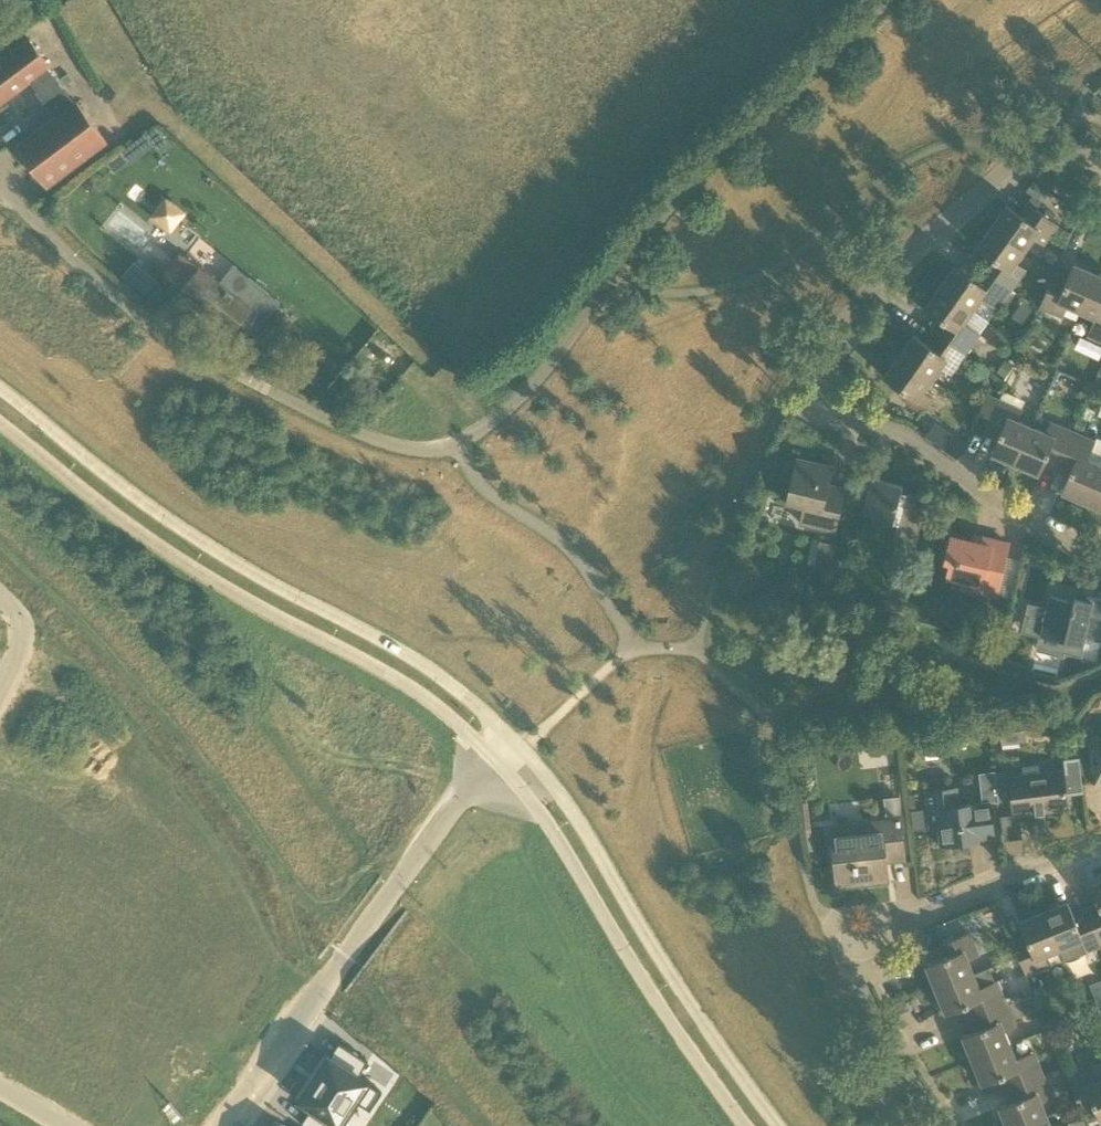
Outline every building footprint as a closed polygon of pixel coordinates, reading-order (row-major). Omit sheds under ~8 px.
[(42,101),(48,109),(49,107),(57,117),(17,148),(47,188),(108,142),(77,102),(76,103),(62,86),(49,68),(51,66),(31,40),(0,63),(0,105),(30,82),(38,92),(36,93),(42,101)] [(115,174),(129,163),(120,151),(106,162),(115,174)] [(992,227),(1025,251),(1034,238),(1044,245),(1058,225),(1035,208),(1027,220),(1007,206),(992,227)] [(1017,263),(1025,251),(992,227),(977,248),(986,254),(978,266),(979,266),(989,273),(1012,290),(1026,270),(1017,263)] [(167,277),(178,286),(182,290),(181,292),(233,333),(242,322),(254,331),(271,311),(259,301),(252,310),(200,268),(185,256),(167,277)] [(1082,313),(1098,275),(1074,265),(1068,278),(1056,273),(1040,308),(1063,318),(1068,307),(1082,313)] [(989,273),(979,266),(978,266),(970,277),(955,266),(940,288),(973,311),(982,299),(998,310),(1012,290),(989,273)] [(1098,275),(1082,313),(1096,319),(1088,336),(1100,342),(1100,276),(1098,275)] [(965,323),(973,311),(940,288),(925,309),(939,319),(931,330),(932,331),(942,338),(966,355),(980,334),(965,323)] [(942,338),(932,331),(931,330),(923,341),(914,335),(899,356),(933,380),(942,368),(951,375),(966,355),(942,338)] [(924,392),(933,380),(899,356),(884,377),(927,408),(934,399),(924,392)] [(990,427),(1001,401),(987,395),(976,421),(990,427)] [(1016,465),(1032,427),(1018,421),(1023,410),(1001,401),(990,427),(1001,432),(992,454),(1016,465)] [(1062,458),(1073,432),(1051,422),(1046,433),(1032,427),(1016,465),(1039,475),(1044,465),(1057,471),(1057,470),(1062,458)] [(1096,442),(1073,432),(1062,458),(1057,470),(1057,471),(1069,476),(1062,493),(1086,503),(1100,468),(1100,465),(1088,459),(1096,442)] [(844,489),(828,485),(832,468),(798,460),(788,503),(805,507),(801,524),(835,532),(842,502),(845,491),(844,490),(844,489)] [(1086,503),(1100,510),(1100,468),(1086,503)] [(872,478),(862,515),(898,525),(894,541),(916,547),(928,499),(902,493),(903,486),(872,478)] [(829,570),(837,546),(813,538),(805,563),(829,570)] [(997,595),(1006,557),(1009,545),(988,540),(986,540),(984,541),(982,543),(981,545),(952,538),(946,562),(951,563),(948,577),(982,585),(981,592),(997,595)] [(1064,642),(1083,646),(1085,638),(1100,642),(1100,599),(1087,596),(1086,600),(1075,597),(1074,602),(1051,596),(1041,636),(1064,642)] [(1092,744),(1097,787),(1100,787),(1100,743),(1092,744)] [(1015,815),(1068,808),(1067,795),(1084,793),(1079,758),(1064,760),(1066,773),(1064,773),(1064,771),(1041,774),(1040,765),(1023,767),(1024,776),(1010,778),(1015,815)] [(939,828),(941,847),(979,842),(979,840),(995,837),(993,825),(991,802),(960,806),(958,788),(926,792),(930,829),(939,828)] [(914,831),(926,829),(924,810),(917,811),(912,812),(914,831)] [(886,853),(904,851),(901,820),(832,828),(833,840),(832,840),(838,886),(889,880),(886,853)] [(1092,885),(1098,902),(1085,907),(1100,946),(1100,881),(1092,885)] [(1085,907),(1073,912),(1069,902),(1044,912),(1060,950),(1074,944),(1078,955),(1100,946),(1085,907)] [(1046,956),(1060,950),(1044,912),(1020,922),(1026,936),(1013,941),(1027,976),(1050,967),(1046,956)] [(936,990),(975,974),(969,960),(980,956),(971,932),(935,947),(941,960),(927,966),(936,990)] [(968,1020),(1007,1004),(998,981),(981,988),(975,974),(936,990),(946,1014),(963,1007),(968,1020)] [(973,1061),(1011,1045),(1006,1031),(1017,1027),(1007,1004),(968,1020),(973,1033),(963,1037),(973,1061)] [(1005,1091),(1044,1075),(1035,1052),(1017,1059),(1011,1045),(973,1061),(983,1085),(999,1078),(1005,1091)] [(300,1101),(339,1125),(341,1125),(356,1102),(371,1111),(383,1093),(329,1059),(300,1101)] [(1097,1083),(1092,1071),(1069,1081),(1080,1108),(1083,1115),(1084,1116),(1097,1111),(1100,1122),(1100,1081),(1097,1083)] [(1048,1116),(1042,1102),(1053,1098),(1044,1075),(1005,1091),(1010,1104),(1000,1108),(1007,1125),(1023,1125),(1048,1116)] [(1023,1125),(1052,1125),(1048,1116),(1023,1125)]
